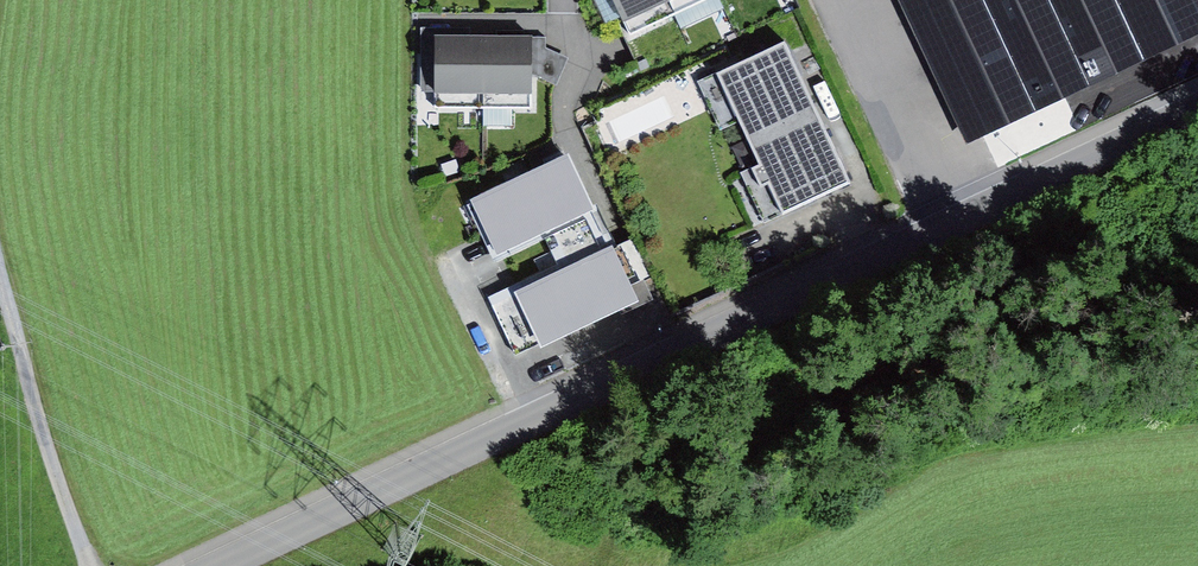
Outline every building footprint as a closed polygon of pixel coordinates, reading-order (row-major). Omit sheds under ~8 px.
[(632,29),(676,8),(672,0),(618,0),(632,29)] [(676,8),(693,0),(672,0),(676,8)] [(968,139),(1160,47),(1137,0),(901,0),(968,139)] [(532,30),(485,31),(486,102),(533,101),(533,73),(532,35),(532,30)] [(485,31),(436,31),(437,104),(486,102),(485,31)] [(545,36),(532,35),(533,73),(557,84),(568,56),(545,45),(545,36)] [(782,39),(699,79),(721,123),(740,113),(761,157),(740,167),(765,217),(849,176),(782,39)] [(568,145),(471,193),(498,247),(595,199),(568,145)] [(588,215),(554,233),(569,259),(545,272),(574,326),(631,295),(588,215)] [(539,277),(491,300),(517,352),(565,329),(539,277)]
